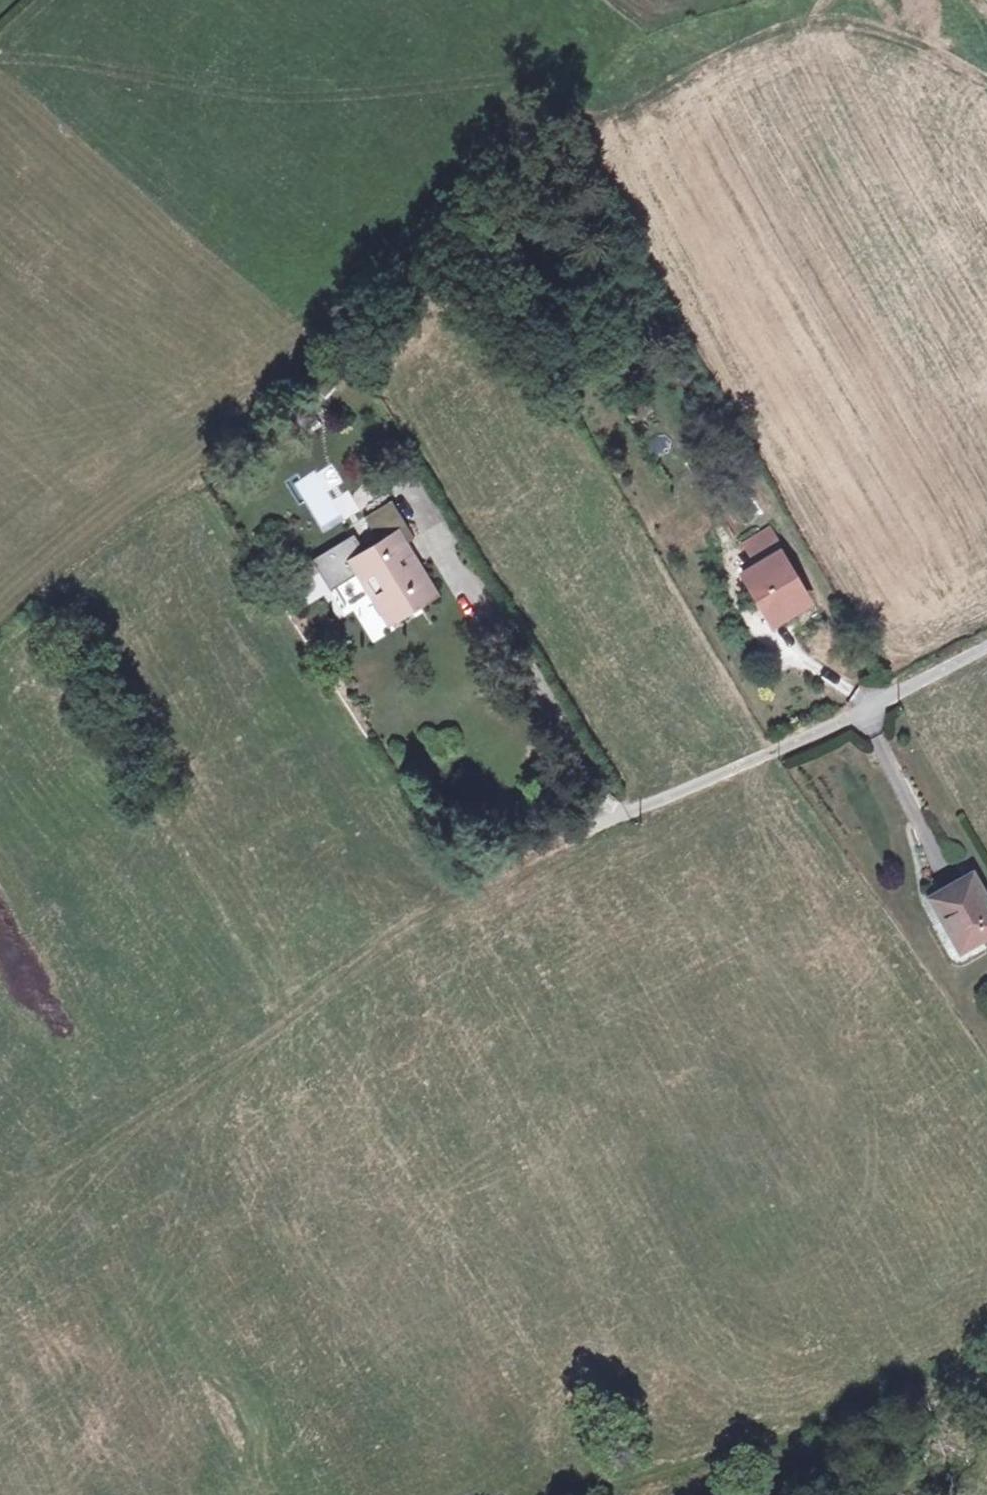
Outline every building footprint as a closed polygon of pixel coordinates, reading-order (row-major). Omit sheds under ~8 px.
[(331,462),(294,484),(323,531),(359,510),(331,462)] [(411,540),(388,501),(362,518),(377,545),(364,554),(350,533),(307,561),(326,589),(354,571),(385,623),(430,594),(401,546),(411,540)] [(805,606),(779,555),(736,579),(748,603),(752,601),(765,625),(805,606)] [(938,906),(971,962),(986,953),(986,899),(978,883),(938,906)]
